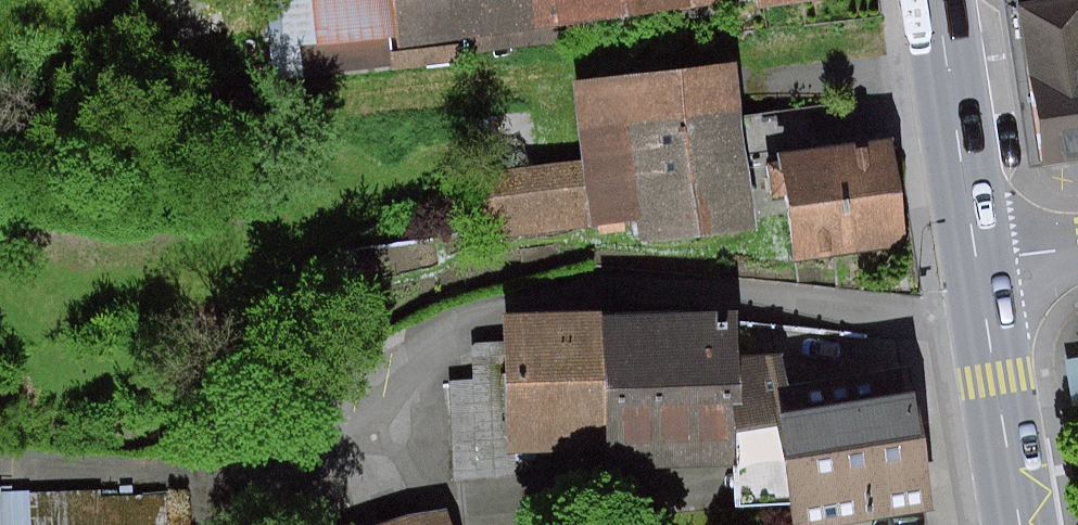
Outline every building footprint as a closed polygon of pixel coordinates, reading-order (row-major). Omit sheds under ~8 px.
[(396,0),(291,0),(295,40),(401,29),(396,0)] [(532,0),(396,0),(401,29),(403,45),(536,25),(532,0)] [(536,25),(701,0),(532,0),(536,25)] [(1035,106),(1044,165),(1077,160),(1077,0),(1017,0),(1035,106)] [(758,223),(744,73),(592,87),(600,174),(490,184),(496,247),(758,223)] [(893,131),(780,148),(796,253),(909,237),(893,131)] [(736,301),(595,305),(599,445),(600,466),(741,462),(737,353),(736,301)] [(595,305),(501,308),(502,340),(505,448),(523,447),(599,445),(595,305)] [(505,448),(502,340),(482,340),(483,373),(461,374),(464,473),(524,471),(523,447),(505,448)] [(783,348),(737,353),(741,462),(742,498),(783,499),(787,524),(932,505),(905,364),(787,379),(783,348)] [(162,496),(0,495),(0,524),(162,524),(162,496)] [(444,498),(376,524),(455,524),(444,498)]
